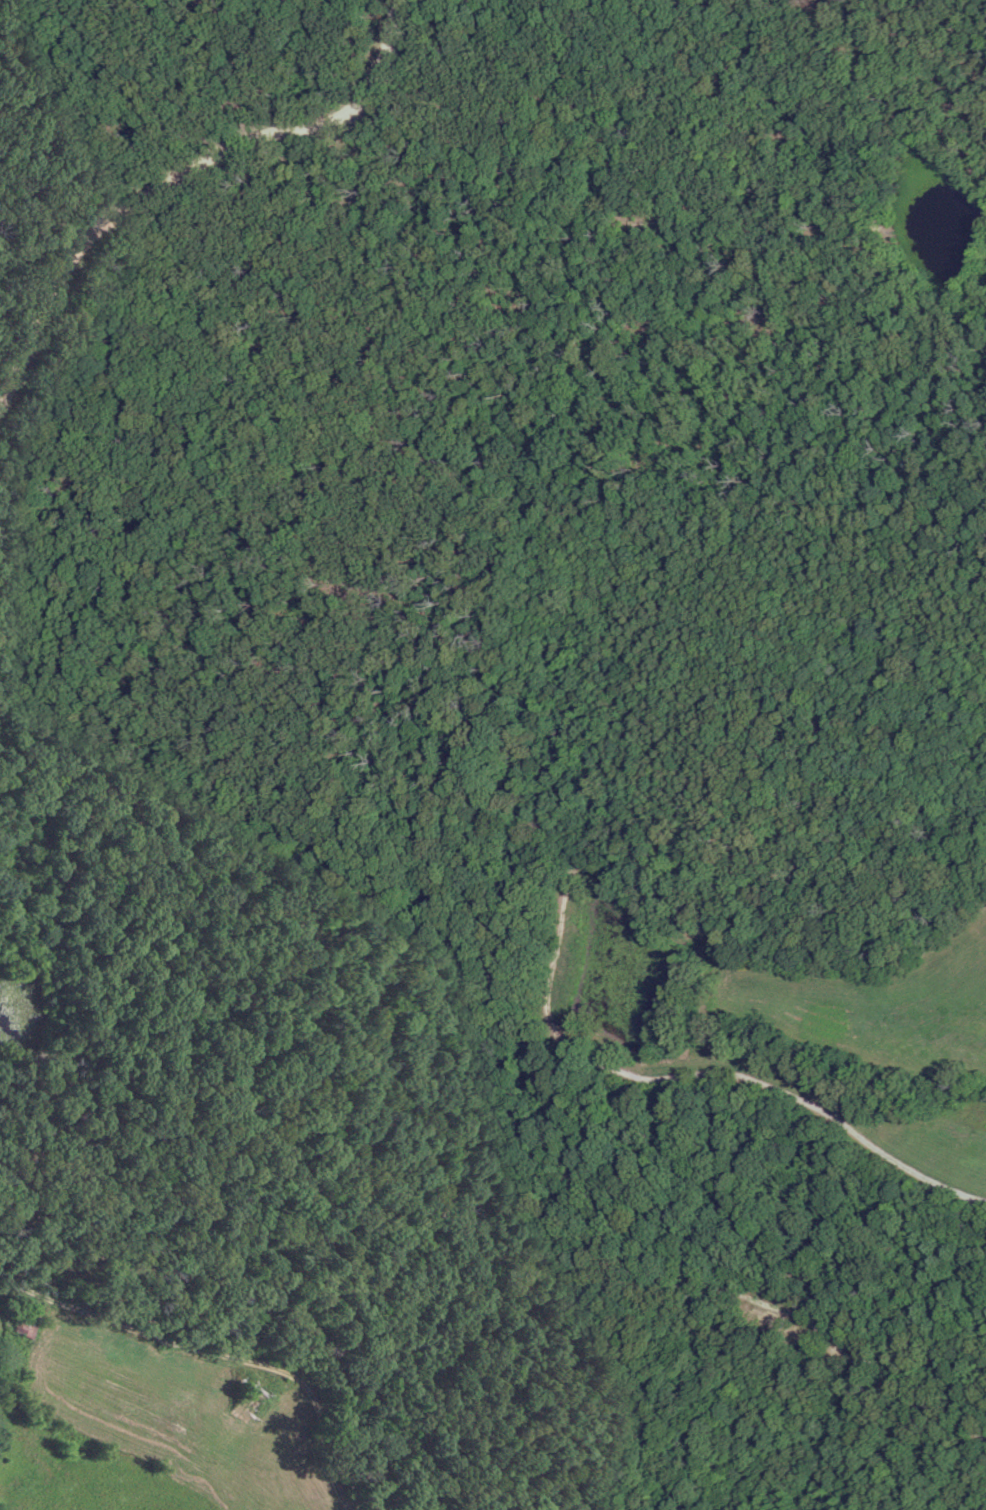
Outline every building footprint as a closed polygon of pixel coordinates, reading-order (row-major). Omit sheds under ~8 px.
[(39,1316),(26,1310),(16,1331),(29,1338),(39,1316)]
